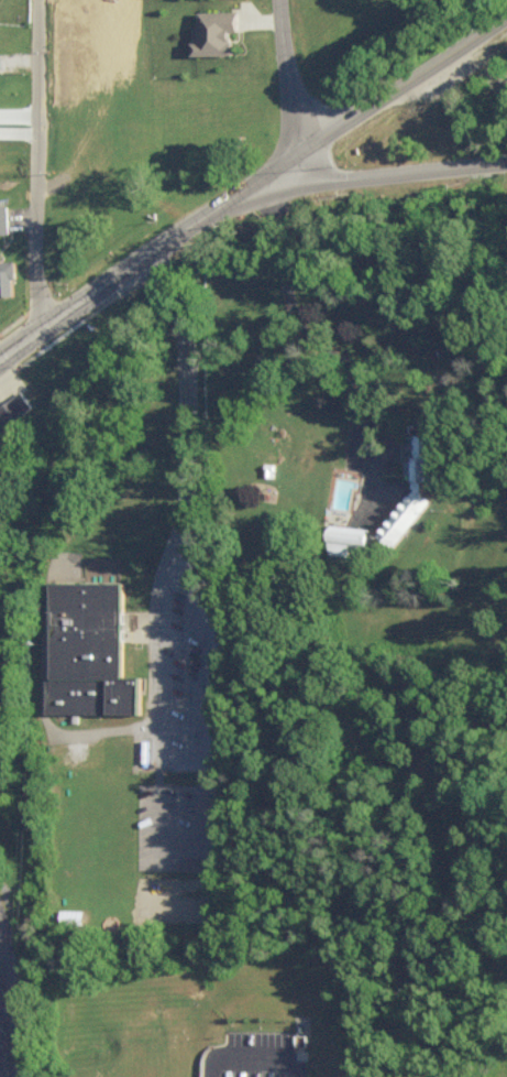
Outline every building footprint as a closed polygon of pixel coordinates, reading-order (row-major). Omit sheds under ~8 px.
[(198,51),(238,51),(238,37),(232,37),(234,30),(241,30),(241,10),(206,11),(206,41),(198,41),(198,51)] [(9,231),(8,203),(0,203),(0,232),(9,231)] [(14,260),(0,260),(0,294),(16,294),(14,260)] [(433,478),(432,432),(404,433),(405,472),(412,472),(412,484),(379,532),(396,544),(429,497),(425,493),(424,479),(433,478)] [(368,527),(331,522),(327,552),(346,555),(347,543),(366,546),(368,527)] [(125,674),(126,579),(57,579),(57,674),(48,674),(48,711),(142,712),(142,674),(125,674)] [(67,918),(90,919),(90,906),(68,905),(67,918)]
